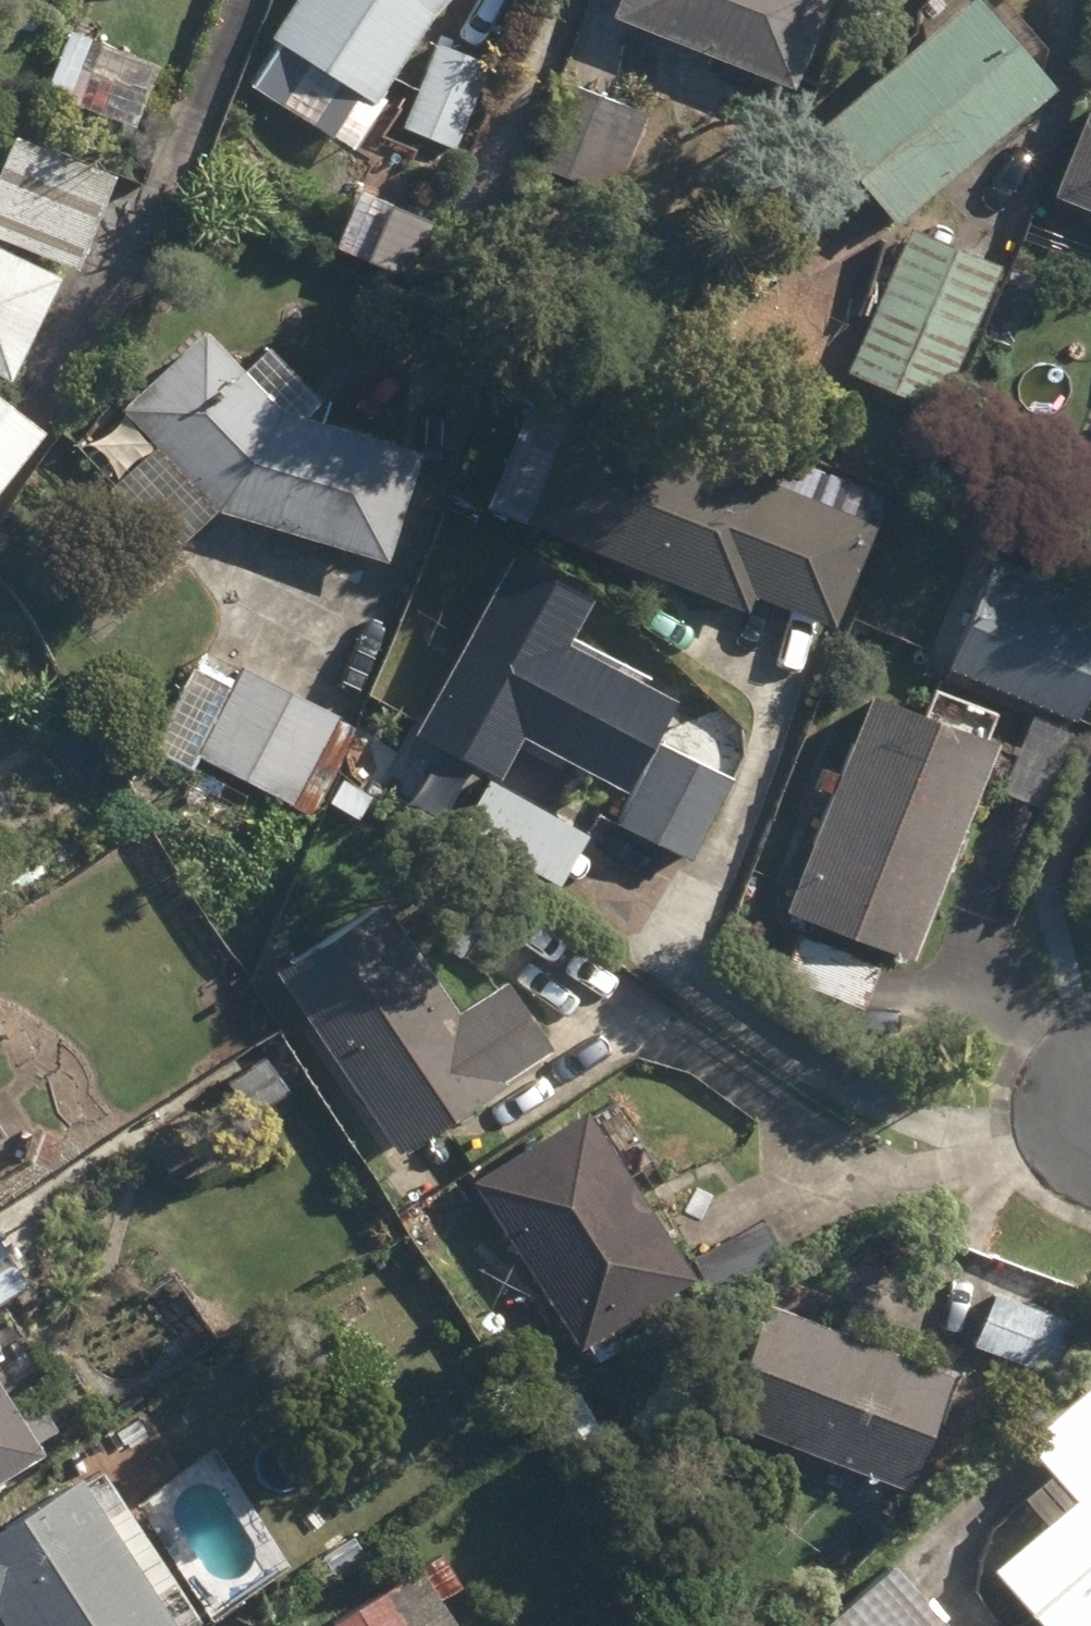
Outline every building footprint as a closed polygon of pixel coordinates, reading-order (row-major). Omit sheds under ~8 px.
[(335,130),(363,93),(378,102),(436,12),(447,0),(298,0),(273,39),(285,42),(261,75),(335,130)] [(798,84),(831,0),(621,0),(615,14),(798,84)] [(901,221),(1061,84),(989,0),(970,0),(821,128),(901,221)] [(404,128),(457,150),(490,68),(436,46),(404,128)] [(543,164),(616,194),(649,113),(575,84),(543,164)] [(1058,192),(1090,205),(1090,112),(1058,192)] [(77,266),(117,176),(22,133),(0,180),(0,230),(77,266)] [(850,369),(942,409),(1005,263),(914,225),(850,369)] [(15,376),(62,273),(0,244),(0,369),(15,376)] [(767,322),(775,351),(804,344),(796,313),(767,322)] [(221,505),(393,558),(426,450),(311,414),(319,400),(269,348),(247,368),(209,327),(123,406),(158,444),(109,488),(170,554),(221,505)] [(48,433),(0,395),(0,493),(48,433)] [(758,594),(839,626),(880,524),(577,403),(528,524),(751,613),(758,594)] [(41,478),(74,478),(75,452),(40,452),(41,478)] [(527,731),(630,785),(679,694),(573,638),(597,593),(516,548),(418,727),(504,774),(527,731)] [(1079,719),(1090,687),(1090,593),(996,556),(951,668),(1079,719)] [(159,737),(315,814),(359,723),(246,666),(234,690),(193,670),(159,737)] [(792,910),(917,958),(1002,737),(990,732),(999,709),(951,691),(942,713),(929,708),(937,687),(892,669),(882,693),(876,690),(843,773),(824,764),(805,812),(827,819),(792,910)] [(621,821),(694,859),(737,776),(664,738),(621,821)] [(313,1020),(402,1150),(555,1043),(509,977),(464,1008),(386,896),(256,985),(290,1036),(313,1020)] [(783,976),(867,1007),(882,964),(798,933),(783,976)] [(231,1078),(254,1112),(288,1090),(265,1056),(231,1078)] [(475,1182),(585,1350),(699,1276),(589,1108),(475,1182)] [(696,1260),(717,1297),(787,1258),(766,1221),(696,1260)] [(32,1283),(0,1232),(0,1303),(32,1283)] [(979,1347),(1055,1374),(1074,1321),(998,1294),(979,1347)] [(730,1420),(910,1489),(955,1377),(775,1306),(730,1420)] [(48,1446),(41,1437),(58,1426),(34,1389),(17,1400),(0,1373),(0,1477),(48,1446)] [(1046,1625),(1090,1625),(1090,1389),(1028,1444),(1054,1474),(1029,1497),(1052,1522),(997,1571),(1046,1625)] [(556,1422),(571,1451),(598,1437),(583,1408),(556,1422)] [(84,1474),(0,1529),(0,1625),(185,1625),(84,1474)] [(444,1599),(465,1586),(445,1554),(331,1625),(462,1625),(444,1599)] [(898,1563),(827,1625),(953,1625),(898,1563)]
